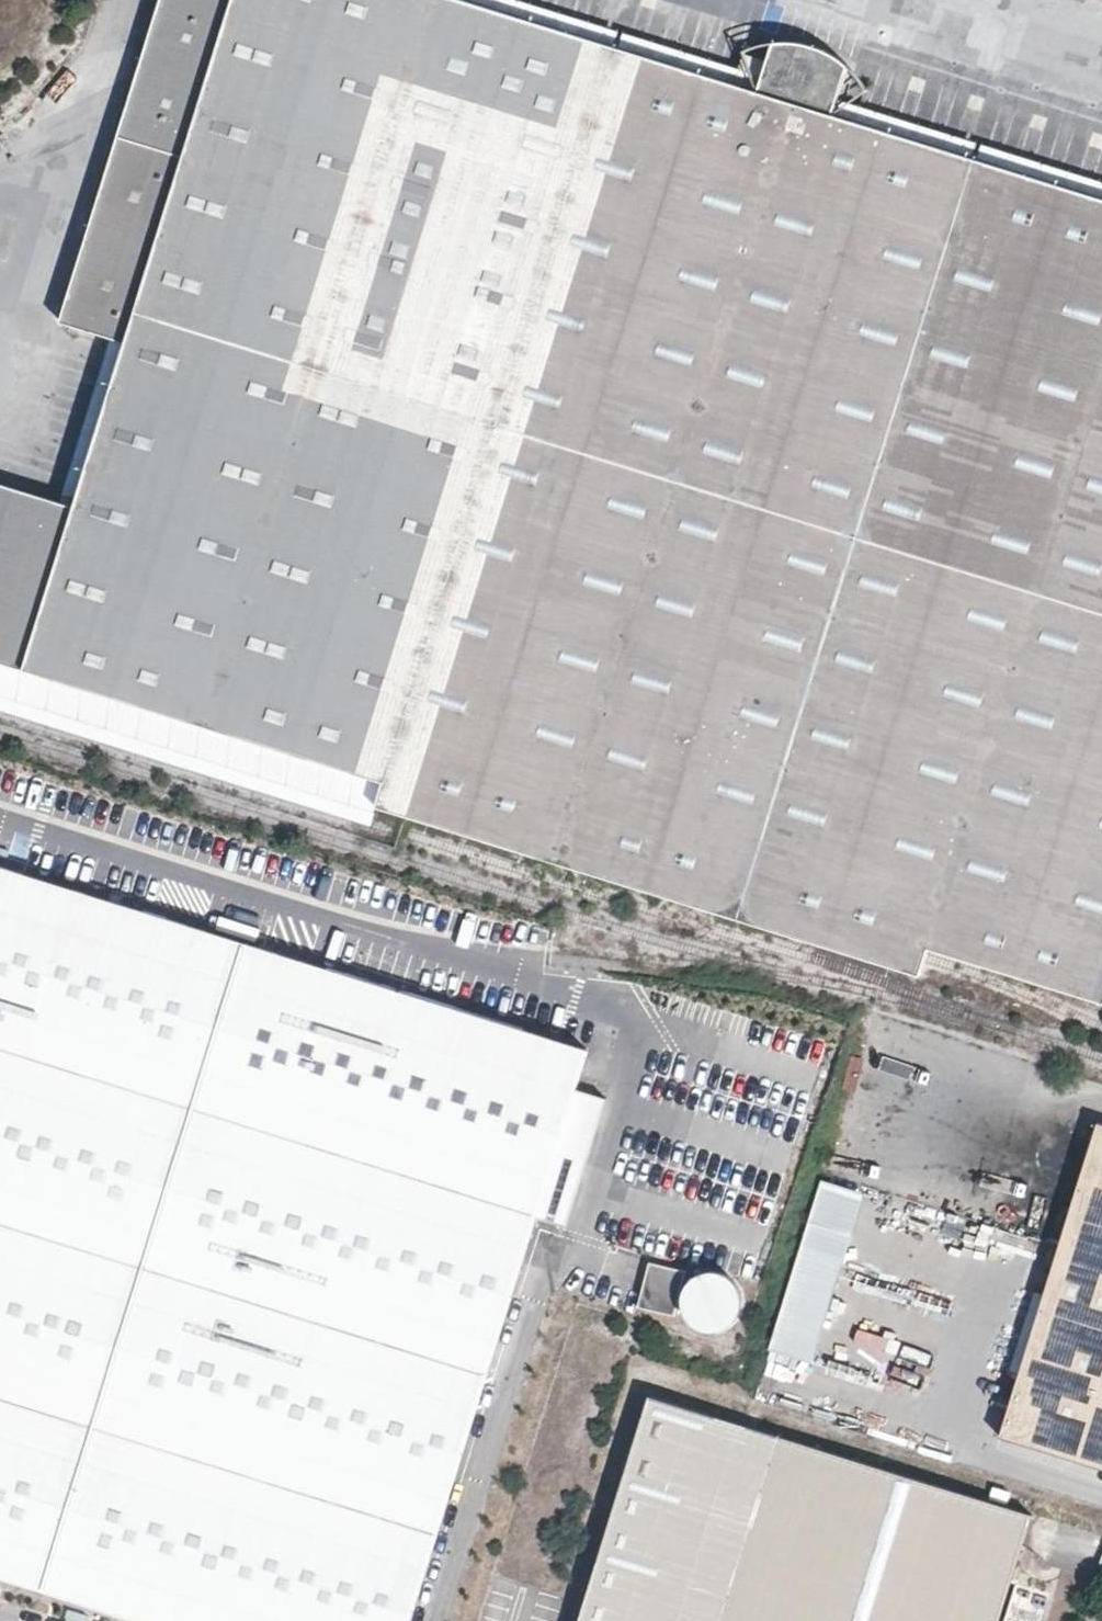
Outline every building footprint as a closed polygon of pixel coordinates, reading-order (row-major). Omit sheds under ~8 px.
[(384,778),(375,811),(917,977),(925,950),(1101,1002),(1101,182),(839,99),(847,71),(816,51),(799,47),(770,45),(766,62),(741,55),(738,70),(514,0),(159,0),(58,323),(112,339),(61,504),(0,486),(0,662),(384,778)] [(373,818),(375,811),(384,778),(0,662),(0,704),(373,818)] [(129,1620),(411,1620),(538,1216),(577,1091),(590,1051),(0,868),(0,1581),(129,1620)] [(606,1101),(577,1091),(538,1216),(566,1227),(606,1101)] [(1085,1118),(986,1431),(1101,1468),(1101,1123),(1085,1118)] [(870,1187),(826,1174),(776,1340),(819,1353),(870,1187)] [(674,1319),(685,1274),(648,1265),(637,1310),(674,1319)] [(745,1311),(745,1300),(742,1289),(736,1280),(727,1274),(716,1271),(705,1271),(695,1275),(686,1283),(681,1292),(679,1303),(680,1314),(685,1324),(693,1331),(703,1336),(714,1337),(725,1335),(734,1329),(741,1321),(745,1311)] [(1029,1514),(651,1397),(581,1620),(997,1620),(1029,1514)]
